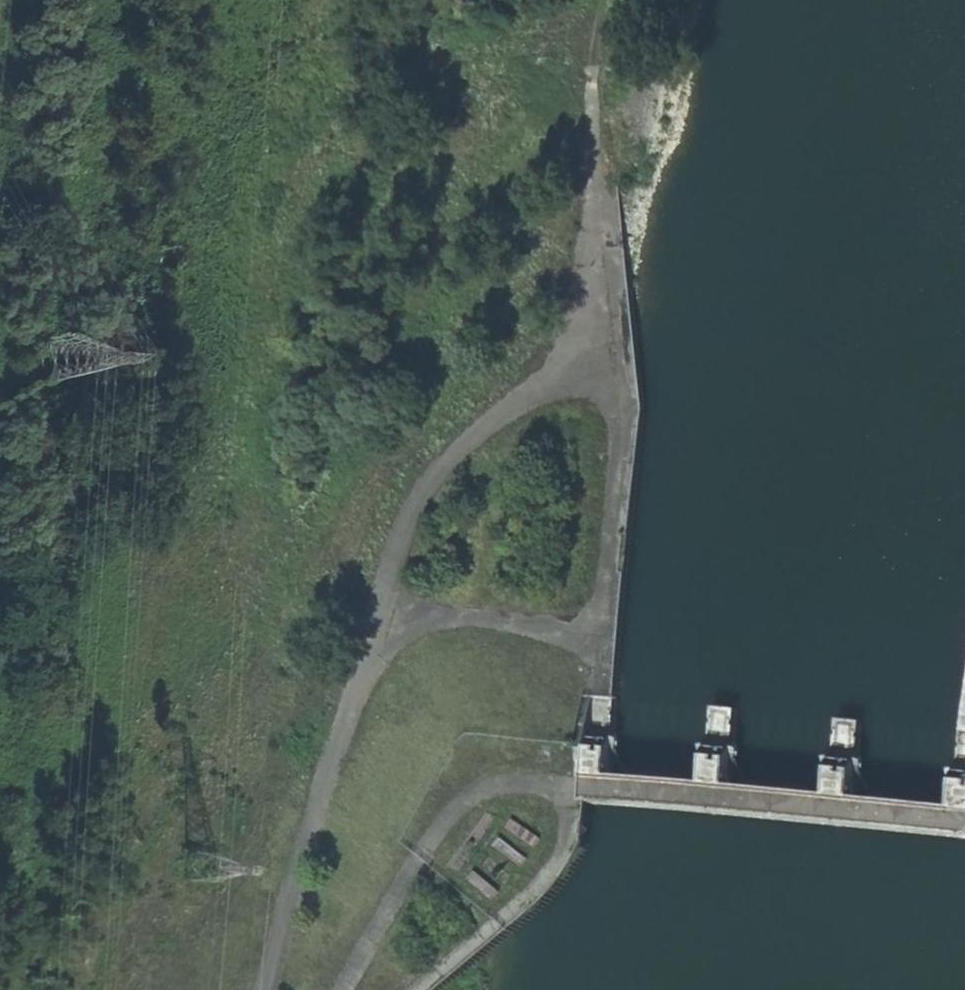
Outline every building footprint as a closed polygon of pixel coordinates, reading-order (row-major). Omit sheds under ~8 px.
[(964,842),(964,716),(949,814),(853,805),(862,728),(838,725),(829,802),(731,793),(739,717),(712,715),(704,791),(609,782),(615,703),(595,701),(583,804),(593,805),(964,842)]
